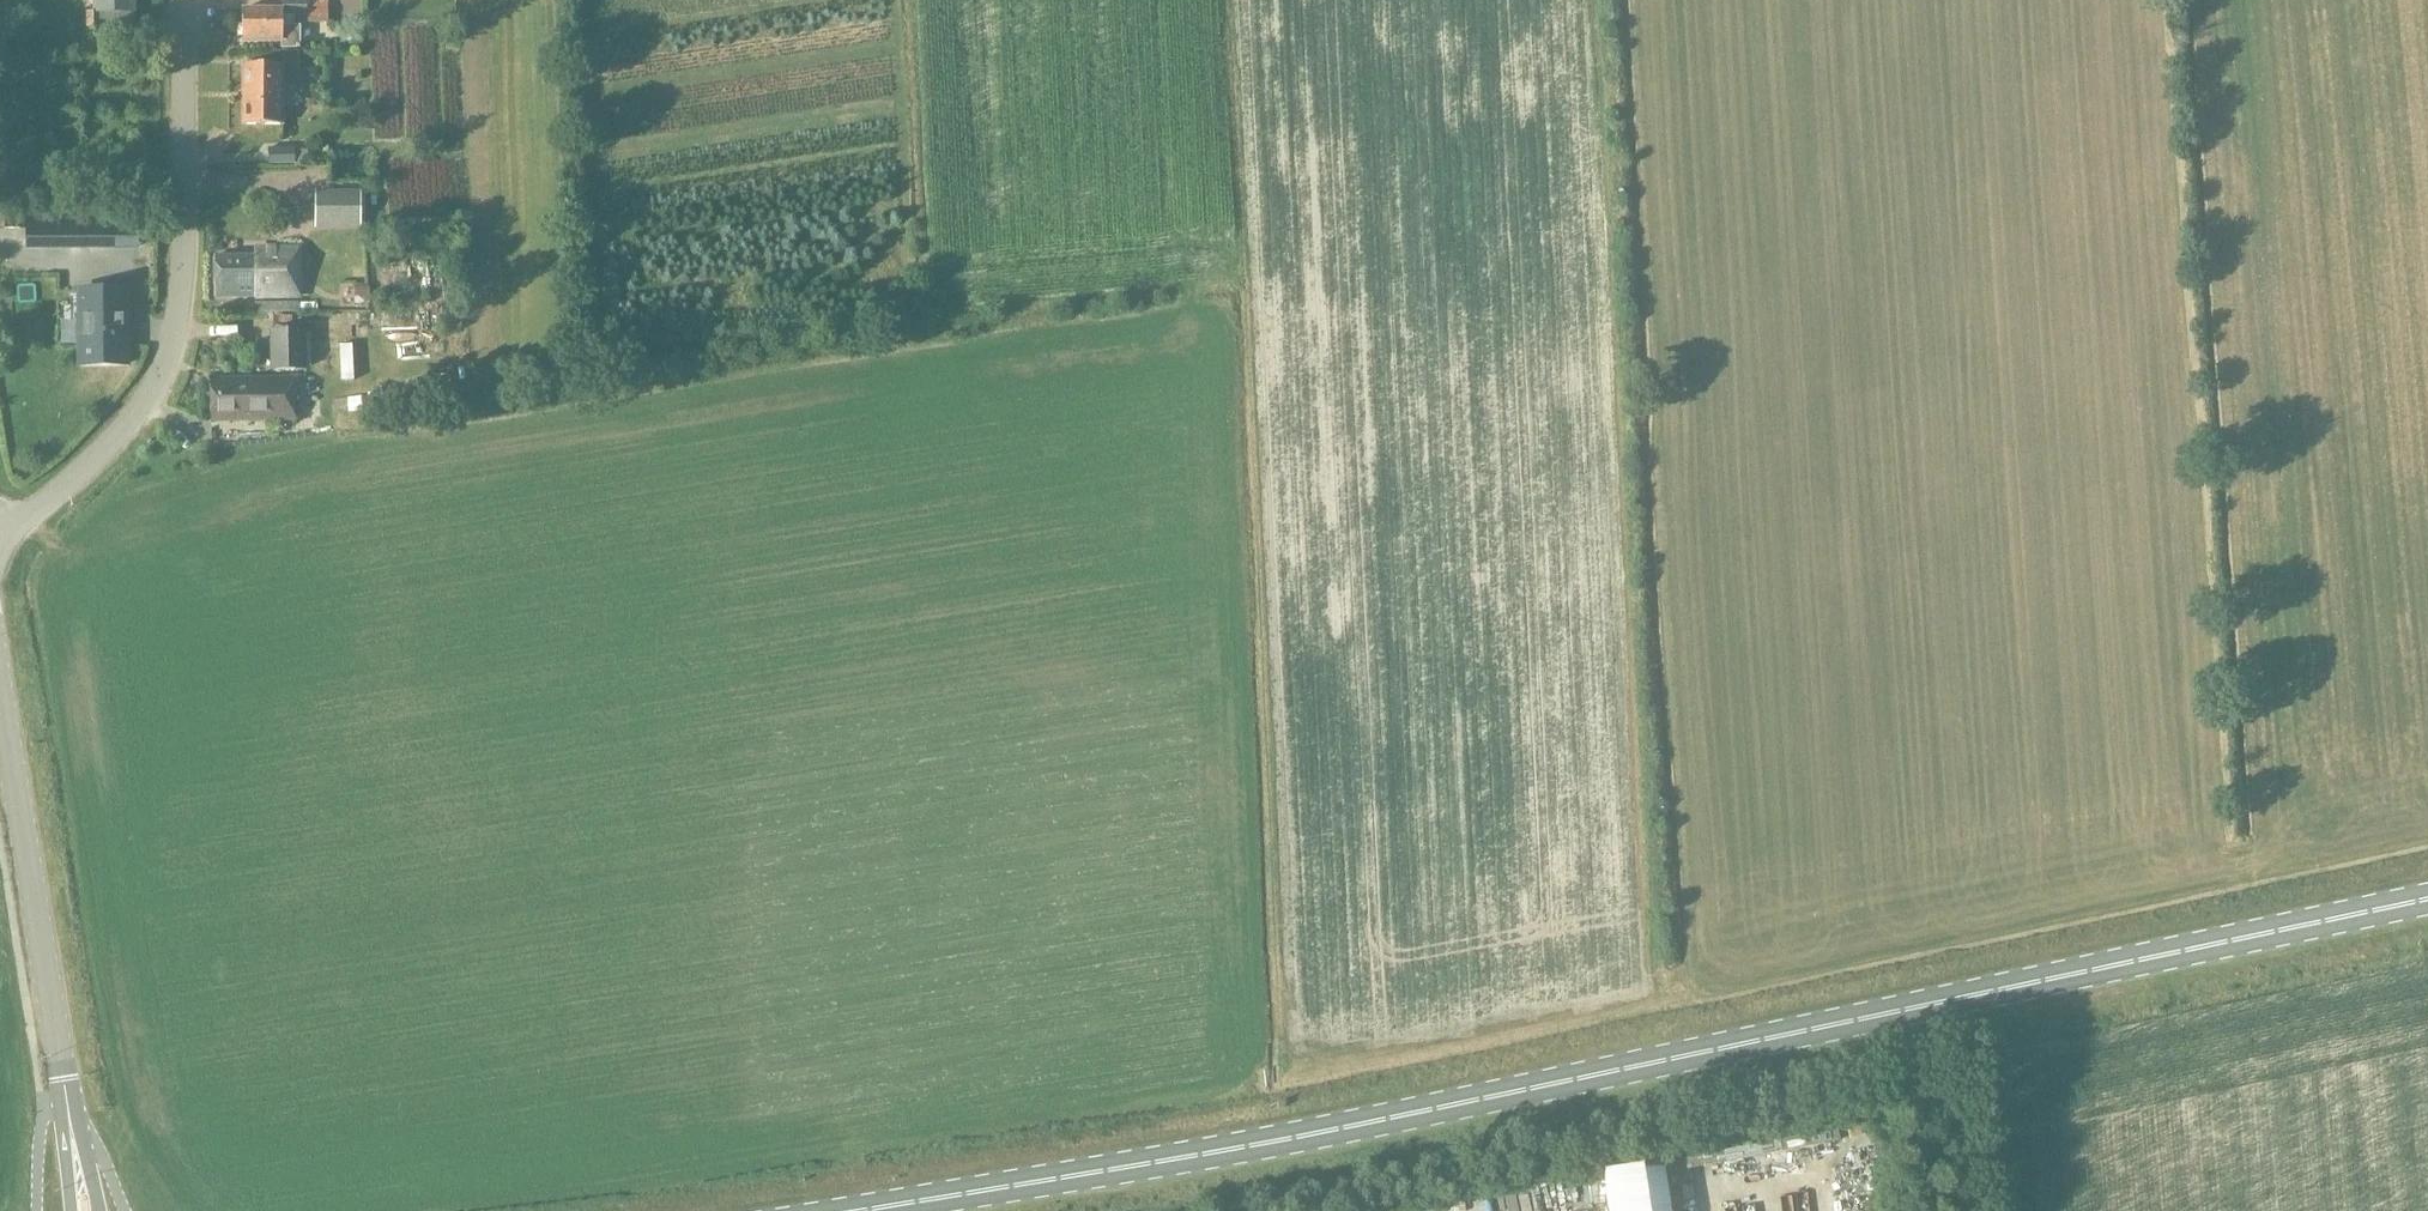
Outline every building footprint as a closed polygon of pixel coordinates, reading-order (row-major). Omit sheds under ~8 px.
[(133,0),(94,0),(94,13),(86,13),(86,28),(100,27),(100,29),(115,29),(115,35),(134,35),(133,0)] [(242,41),(281,41),(281,49),(300,49),(300,26),(293,26),(294,17),(306,17),(306,23),(327,23),(327,0),(282,0),(282,10),(242,9),(242,41)] [(331,21),(351,20),(350,5),(331,6),(331,21)] [(243,64),(243,125),(282,126),(282,87),(298,87),(299,51),(282,51),(282,64),(243,64)] [(295,164),(295,167),(308,167),(307,151),(295,152),(294,149),(268,149),(268,165),(295,164)] [(361,191),(315,190),(315,209),(314,228),(334,228),(361,229),(361,205),(361,191)] [(60,218),(25,218),(25,250),(48,250),(109,250),(139,250),(139,237),(139,218),(60,218)] [(215,257),(215,298),(300,297),(300,249),(255,249),(255,256),(215,257)] [(402,254),(404,294),(433,292),(432,253),(402,254)] [(343,285),(344,300),(364,299),(363,283),(343,285)] [(129,287),(75,287),(76,368),(81,367),(130,367),(129,287)] [(0,292),(0,311),(11,308),(6,290),(0,292)] [(55,342),(71,341),(69,313),(54,314),(55,342)] [(218,332),(240,330),(239,316),(216,319),(218,332)] [(270,332),(271,370),(305,369),(304,331),(270,332)] [(211,421),(272,420),(296,419),(295,379),(272,380),(210,381),(211,421)] [(1779,1132),(1780,1145),(1800,1145),(1799,1131),(1779,1132)]
